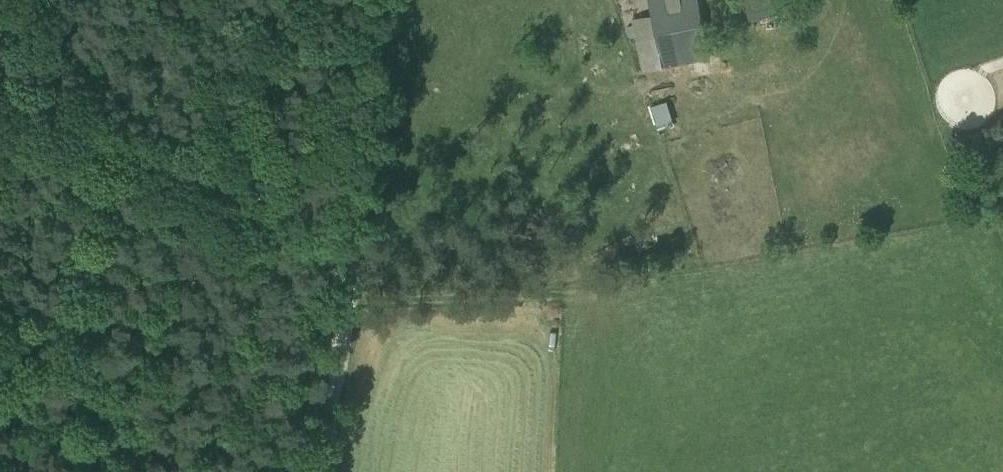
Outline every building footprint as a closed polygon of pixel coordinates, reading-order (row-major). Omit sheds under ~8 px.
[(651,12),(651,15),(630,18),(641,70),(709,56),(697,0),(648,0),(651,12)] [(756,32),(795,23),(790,0),(749,0),(756,32)]
